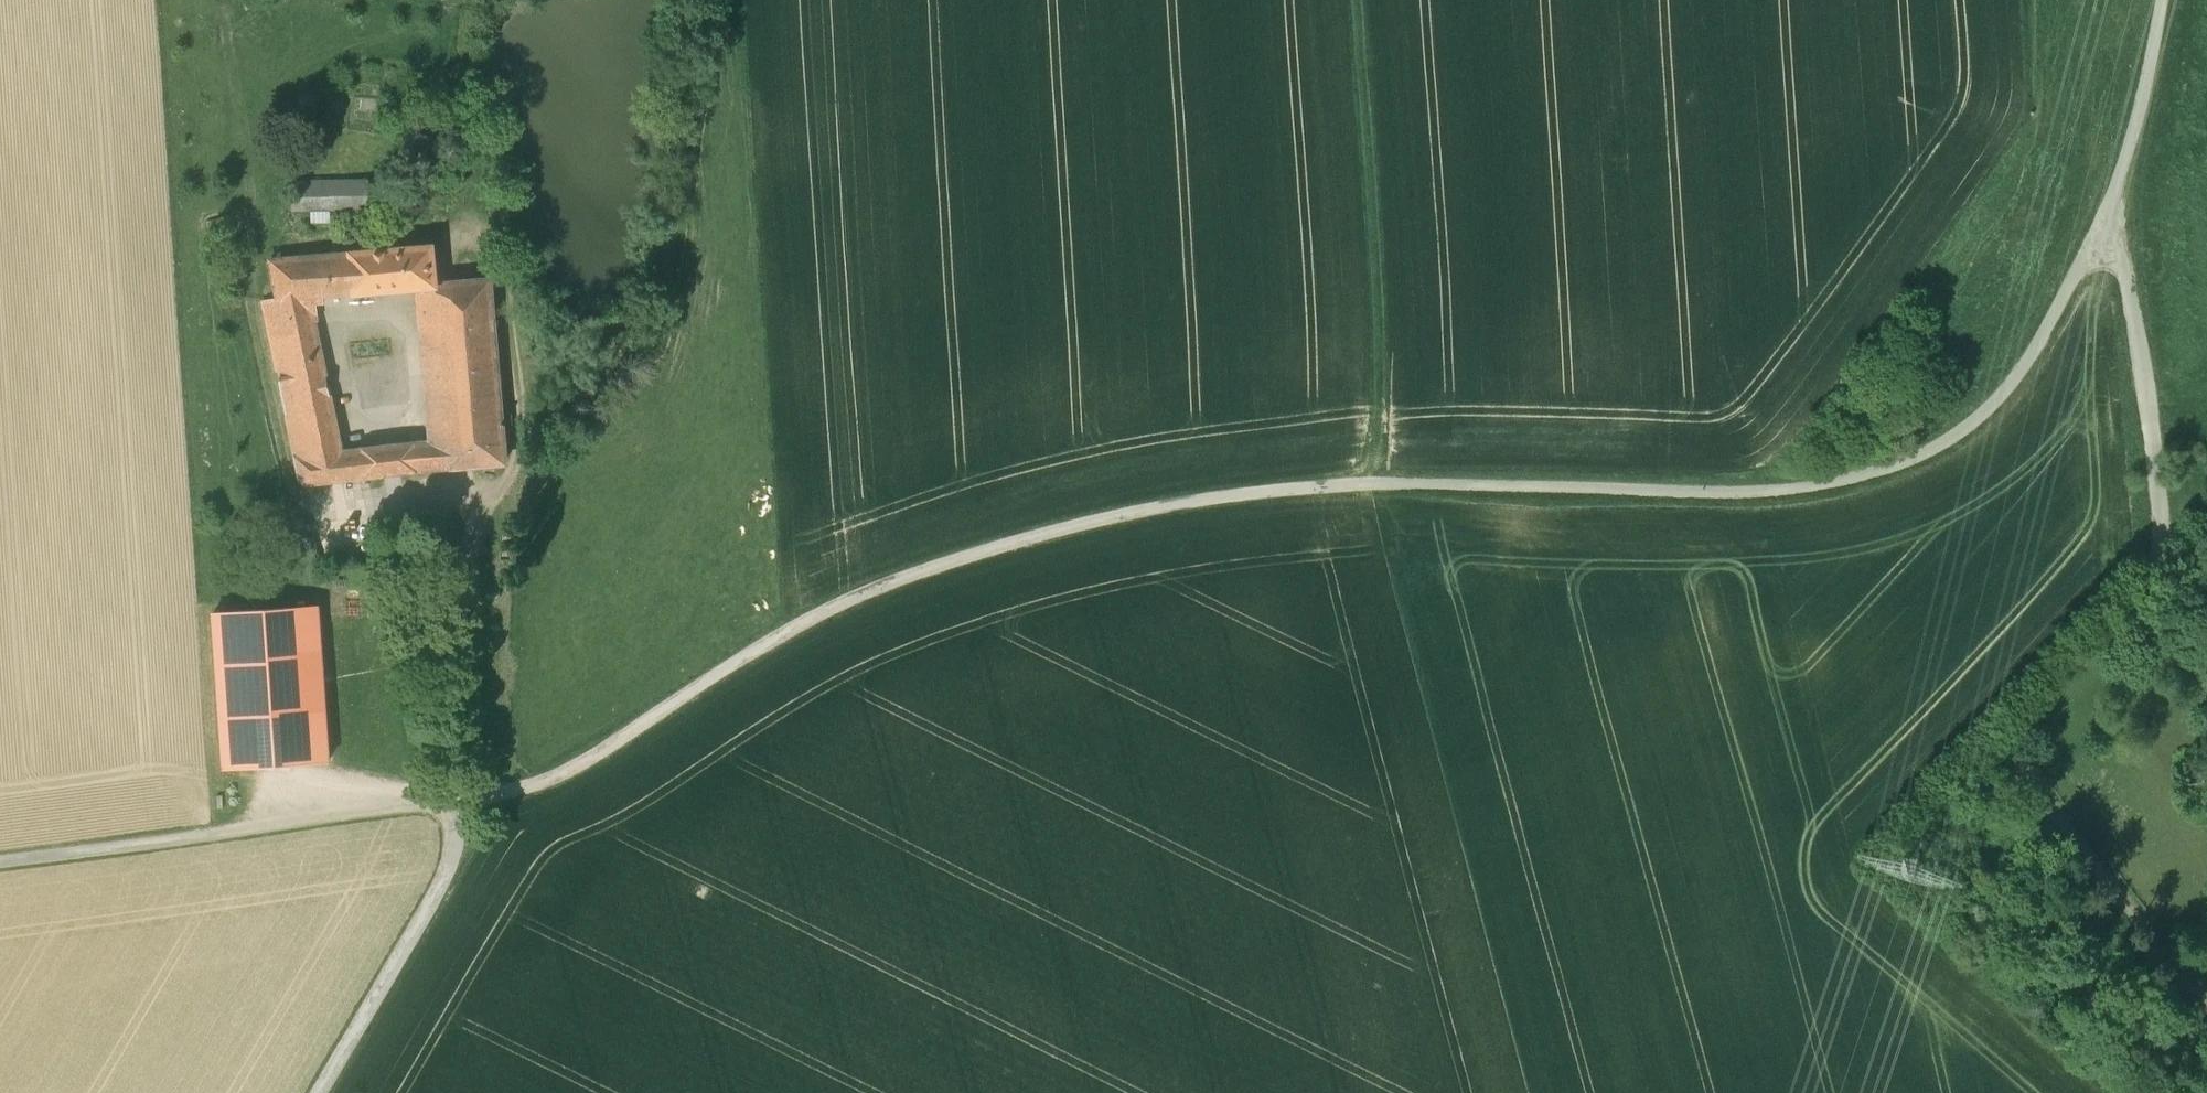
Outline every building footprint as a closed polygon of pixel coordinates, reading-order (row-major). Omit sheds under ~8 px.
[(369,180),(292,182),(292,210),(369,209),(369,180)] [(432,246),(271,260),(278,298),(308,295),(419,286),(436,285),(432,246)] [(436,285),(419,286),(423,325),(442,322),(456,440),(438,442),(341,453),(308,295),(278,298),(264,301),(302,484),(422,470),(505,462),(502,427),(512,426),(511,413),(501,414),(490,280),(436,285)] [(442,322),(423,325),(438,442),(456,440),(442,322)] [(329,755),(318,602),(209,610),(220,763),(329,755)]
